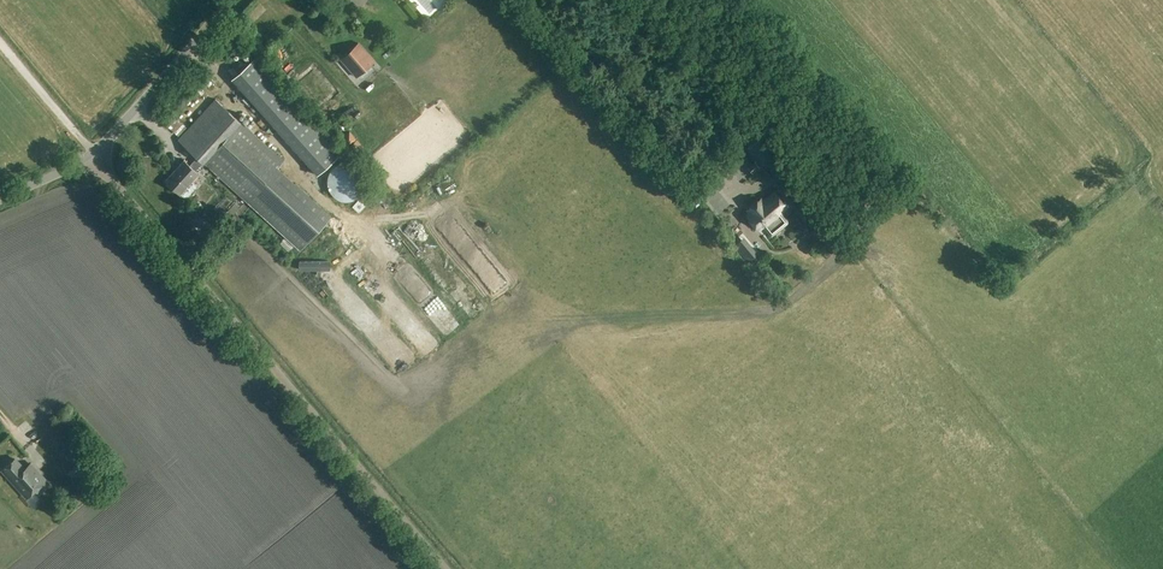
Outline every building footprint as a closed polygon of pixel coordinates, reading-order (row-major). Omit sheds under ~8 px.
[(359,9),(369,0),(351,0),(359,9)] [(340,59),(356,77),(374,62),(358,43),(340,59)] [(317,174),(340,154),(254,59),(231,79),(317,174)] [(277,167),(283,161),(215,99),(178,140),(197,157),(189,165),(184,160),(165,181),(180,194),(199,174),(195,170),(203,162),(204,162),(300,250),(331,216),(277,167)] [(342,138),(349,146),(356,139),(358,138),(351,130),(342,138)] [(776,165),(783,161),(770,139),(763,144),(776,165)] [(345,201),(347,201),(350,201),(352,200),(355,199),(358,197),(360,195),(362,193),(364,191),(364,189),(365,186),(366,183),(366,180),(365,177),(365,174),(364,172),(362,170),(360,167),(358,166),(355,164),(352,163),(350,162),(347,162),(345,162),(343,162),(341,163),(338,164),(336,165),(333,167),(331,169),(330,171),(329,173),(327,176),(327,179),(327,182),(327,184),(327,185),(328,187),(328,189),(329,191),(330,193),(332,195),(334,197),(336,198),(338,199),(339,200),(341,200),(343,201),(345,201)] [(753,173),(760,167),(755,162),(748,168),(753,173)] [(455,187),(461,182),(456,176),(441,190),(448,199),(458,191),(455,187)] [(701,190),(707,200),(716,194),(710,184),(701,190)] [(695,207),(706,198),(697,188),(687,197),(695,207)] [(747,215),(749,216),(758,228),(763,223),(769,230),(783,218),(778,211),(785,206),(775,194),(774,193),(763,202),(761,199),(754,205),(750,208),(747,211),(749,214),(747,215)] [(802,211),(809,205),(804,200),(798,206),(802,211)] [(455,227),(467,218),(456,204),(444,214),(455,227)] [(498,248),(491,252),(471,219),(460,225),(499,289),(517,278),(498,248)] [(750,264),(760,256),(744,237),(734,245),(750,264)] [(444,267),(459,284),(472,272),(457,256),(444,267)] [(325,280),(329,270),(324,268),(319,277),(325,280)] [(475,279),(462,291),(480,312),(494,300),(475,279)] [(414,341),(401,352),(410,363),(423,352),(414,341)] [(48,435),(52,439),(49,443),(67,462),(80,449),(58,426),(48,435)] [(36,489),(39,493),(49,484),(30,463),(24,469),(15,459),(2,470),(27,497),(36,489)] [(70,479),(64,484),(72,494),(78,489),(70,479)]
